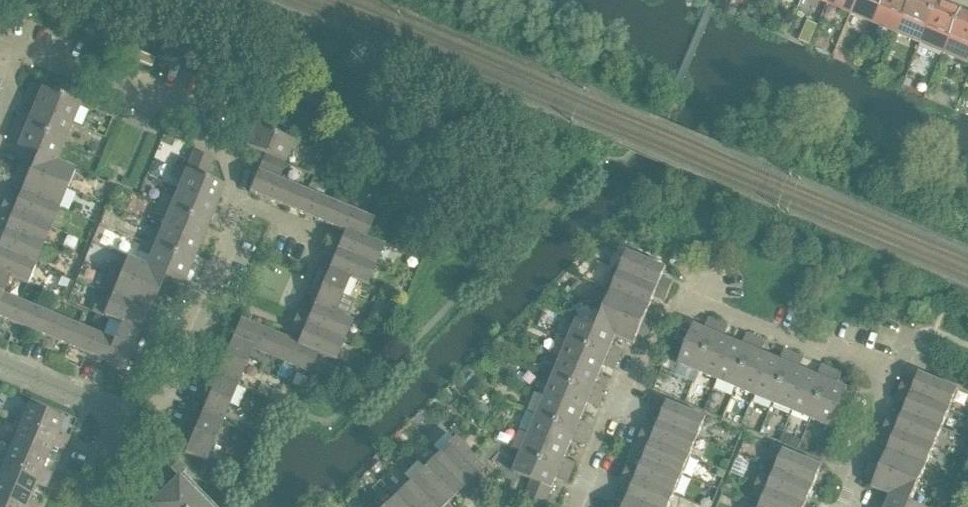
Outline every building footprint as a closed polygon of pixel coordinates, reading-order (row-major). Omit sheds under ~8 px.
[(856,0),(829,0),(827,3),(851,13),(856,0)] [(884,0),(856,0),(851,13),(874,23),(884,0)] [(911,0),(884,0),(874,23),(897,33),(911,0)] [(939,0),(911,0),(897,33),(920,43),(939,0)] [(961,11),(939,2),(939,0),(920,43),(943,53),(961,11)] [(961,11),(943,53),(967,63),(967,61),(967,14),(961,11)] [(72,124),(80,104),(30,83),(26,94),(33,97),(35,93),(38,95),(33,108),(72,124)] [(64,143),(72,124),(33,108),(28,121),(24,119),(26,116),(18,112),(14,123),(64,143)] [(365,238),(373,219),(277,179),(293,142),(243,121),(239,132),(246,135),(248,131),(251,133),(246,147),(264,154),(249,192),(344,232),(344,231),(365,239),(365,238)] [(56,161),(64,143),(14,123),(10,132),(18,135),(19,131),(23,133),(17,147),(36,154),(36,153),(56,161)] [(224,186),(205,178),(213,159),(193,151),(189,162),(178,157),(170,176),(177,179),(179,175),(182,177),(177,189),(216,206),(224,186)] [(75,169),(56,161),(36,153),(36,154),(30,167),(27,166),(28,162),(21,159),(17,168),(67,189),(75,169)] [(59,207),(67,189),(17,168),(13,178),(20,181),(22,177),(26,179),(20,191),(59,207)] [(208,224),(216,206),(177,189),(172,202),(168,201),(170,197),(162,195),(158,204),(208,224)] [(59,207),(20,191),(15,205),(11,203),(13,200),(5,196),(1,206),(51,227),(59,207)] [(200,243),(208,224),(158,204),(154,214),(162,217),(163,213),(167,215),(161,228),(200,243)] [(1,206),(0,209),(0,217),(5,219),(6,215),(10,217),(5,229),(43,245),(51,227),(1,206)] [(192,262),(200,243),(161,228),(156,240),(153,239),(154,235),(147,232),(143,242),(192,262)] [(5,229),(0,240),(0,250),(35,265),(43,245),(5,229)] [(375,266),(383,246),(365,238),(365,239),(344,231),(344,232),(339,244),(335,242),(337,238),(329,235),(325,245),(375,266)] [(192,262),(143,242),(139,251),(146,254),(148,251),(151,252),(146,265),(165,274),(184,282),(192,262)] [(366,285),(375,266),(325,245),(321,254),(329,257),(330,254),(334,255),(328,269),(349,278),(366,285)] [(35,265),(0,250),(0,273),(9,277),(27,284),(35,265)] [(660,282),(666,268),(627,252),(619,271),(669,292),(673,283),(665,279),(664,283),(660,282)] [(158,292),(165,274),(146,265),(127,257),(121,271),(118,270),(119,266),(112,263),(108,271),(158,292)] [(334,314),(349,278),(328,269),(313,305),(334,314)] [(149,312),(158,292),(108,271),(104,282),(111,285),(113,281),(116,283),(111,296),(149,312)] [(669,292),(619,271),(611,290),(650,306),(655,293),(659,295),(657,299),(665,302),(669,292)] [(2,294),(9,277),(0,273),(0,299),(2,294)] [(644,319),(650,306),(611,290),(603,310),(653,330),(657,320),(650,317),(648,321),(644,319)] [(39,310),(2,294),(0,299),(0,318),(30,331),(39,310)] [(149,312),(111,296),(106,308),(102,307),(104,303),(96,300),(92,311),(121,323),(141,332),(149,312)] [(343,341),(352,321),(334,314),(313,305),(307,319),(304,317),(305,314),(298,311),(294,320),(343,341)] [(68,346),(77,326),(39,310),(30,331),(68,346)] [(603,310),(596,328),(596,329),(615,337),(634,345),(640,331),(643,333),(642,336),(649,339),(653,330),(603,310)] [(335,361),(343,341),(294,320),(290,330),(297,333),(299,329),(303,331),(298,343),(240,319),(216,376),(237,385),(252,348),(310,372),(318,353),(335,361)] [(697,372),(718,323),(709,319),(706,326),(709,328),(708,332),(694,326),(678,364),(697,372)] [(610,350),(615,337),(596,329),(596,328),(577,320),(569,339),(618,360),(622,351),(615,348),(613,352),(610,350)] [(125,370),(141,332),(121,323),(113,341),(105,361),(125,370)] [(717,380),(733,342),(720,336),(721,333),(725,334),(728,327),(718,323),(697,372),(717,380)] [(105,361),(113,341),(77,326),(68,346),(99,359),(105,361)] [(735,388),(756,338),(746,334),(743,342),(747,343),(745,347),(733,342),(717,380),(735,388)] [(754,396),(770,357),(757,352),(759,348),(762,350),(766,342),(756,338),(735,388),(754,396)] [(618,360),(569,339),(561,358),(600,374),(605,362),(608,363),(607,367),(614,370),(618,360)] [(773,404),(794,354),(784,350),(781,357),(785,359),(783,363),(770,357),(754,396),(773,404)] [(792,412),(808,373),(795,368),(796,364),(800,365),(803,358),(794,354),(773,404),(792,412)] [(594,388),(600,374),(561,358),(553,377),(603,398),(607,389),(599,386),(598,389),(594,388)] [(810,419),(831,370),(822,366),(819,373),(822,375),(821,378),(808,373),(792,412),(810,419)] [(831,428),(846,389),(837,385),(833,383),(834,380),(838,381),(841,374),(831,370),(810,419),(831,428)] [(949,410),(958,389),(919,373),(913,387),(910,386),(911,382),(904,379),(900,389),(949,410)] [(201,414),(221,423),(237,385),(216,376),(201,414)] [(603,398),(553,377),(545,396),(584,412),(589,399),(593,401),(591,405),(599,408),(603,398)] [(941,428),(949,410),(900,389),(896,398),(903,401),(905,397),(909,399),(903,412),(941,428)] [(578,425),(584,412),(545,396),(538,415),(587,435),(591,426),(584,423),(582,427),(578,425)] [(697,438),(706,418),(656,397),(652,408),(659,411),(661,407),(664,409),(659,422),(697,438)] [(57,432),(62,420),(27,405),(21,420),(16,419),(15,423),(66,444),(69,437),(57,432)] [(933,448),(941,428),(903,412),(898,425),(894,423),(896,420),(888,417),(884,427),(933,448)] [(201,414),(184,453),(205,461),(221,423),(201,414)] [(587,435),(538,415),(530,434),(568,450),(573,437),(577,439),(576,442),(583,445),(587,435)] [(689,457),(697,438),(659,422),(654,435),(650,433),(651,429),(644,426),(640,436),(689,457)] [(66,444),(15,423),(13,427),(17,429),(11,444),(46,458),(51,447),(63,452),(66,444)] [(926,466),(933,448),(884,427),(880,436),(888,439),(889,435),(893,437),(887,450),(926,466)] [(563,463),(568,450),(530,434),(522,452),(571,473),(575,464),(568,461),(566,464),(563,463)] [(682,475),(689,457),(640,436),(636,445),(644,448),(645,445),(649,446),(643,459),(682,475)] [(483,468),(454,438),(439,453),(476,491),(483,484),(478,479),(474,482),(472,479),(483,468)] [(46,458),(11,444),(5,458),(1,456),(0,458),(0,461),(50,482),(53,474),(42,469),(46,458)] [(813,486),(822,466),(772,445),(768,456),(775,459),(776,455),(780,457),(775,470),(813,486)] [(918,485),(926,466),(887,450),(882,462),(878,461),(880,457),(873,454),(868,464),(918,485)] [(178,479),(185,472),(168,455),(161,462),(154,455),(145,451),(129,489),(146,506),(205,506),(178,479)] [(558,475),(561,476),(560,480),(567,483),(571,473),(522,452),(513,473),(532,480),(524,499),(543,506),(544,506),(558,475)] [(476,491),(439,453),(424,467),(453,497),(463,487),(466,490),(463,493),(469,499),(476,491)] [(674,495),(682,475),(643,459),(638,472),(634,471),(636,467),(628,464),(624,474),(674,495)] [(0,461),(0,466),(2,467),(0,470),(0,483),(31,496),(35,485),(47,489),(50,482),(0,461)] [(910,503),(918,485),(868,464),(865,473),(872,476),(874,473),(877,474),(871,488),(890,496),(910,504),(910,503)] [(424,467),(409,481),(435,506),(443,506),(453,497),(424,467)] [(806,505),(813,486),(775,470),(769,482),(766,481),(767,477),(760,475),(756,484),(806,505)] [(674,495),(624,474),(620,483),(628,486),(629,482),(633,484),(628,497),(652,506),(669,506),(674,495)] [(409,481),(395,496),(406,506),(435,506),(409,481)] [(31,496),(0,483),(0,505),(4,506),(26,506),(31,496)] [(806,505),(756,484),(752,494),(759,497),(761,493),(765,495),(759,506),(805,506),(806,505)] [(395,496),(383,506),(406,506),(395,496)] [(910,503),(910,504),(890,496),(886,506),(920,506),(910,503)] [(628,497),(623,506),(652,506),(628,497)]
